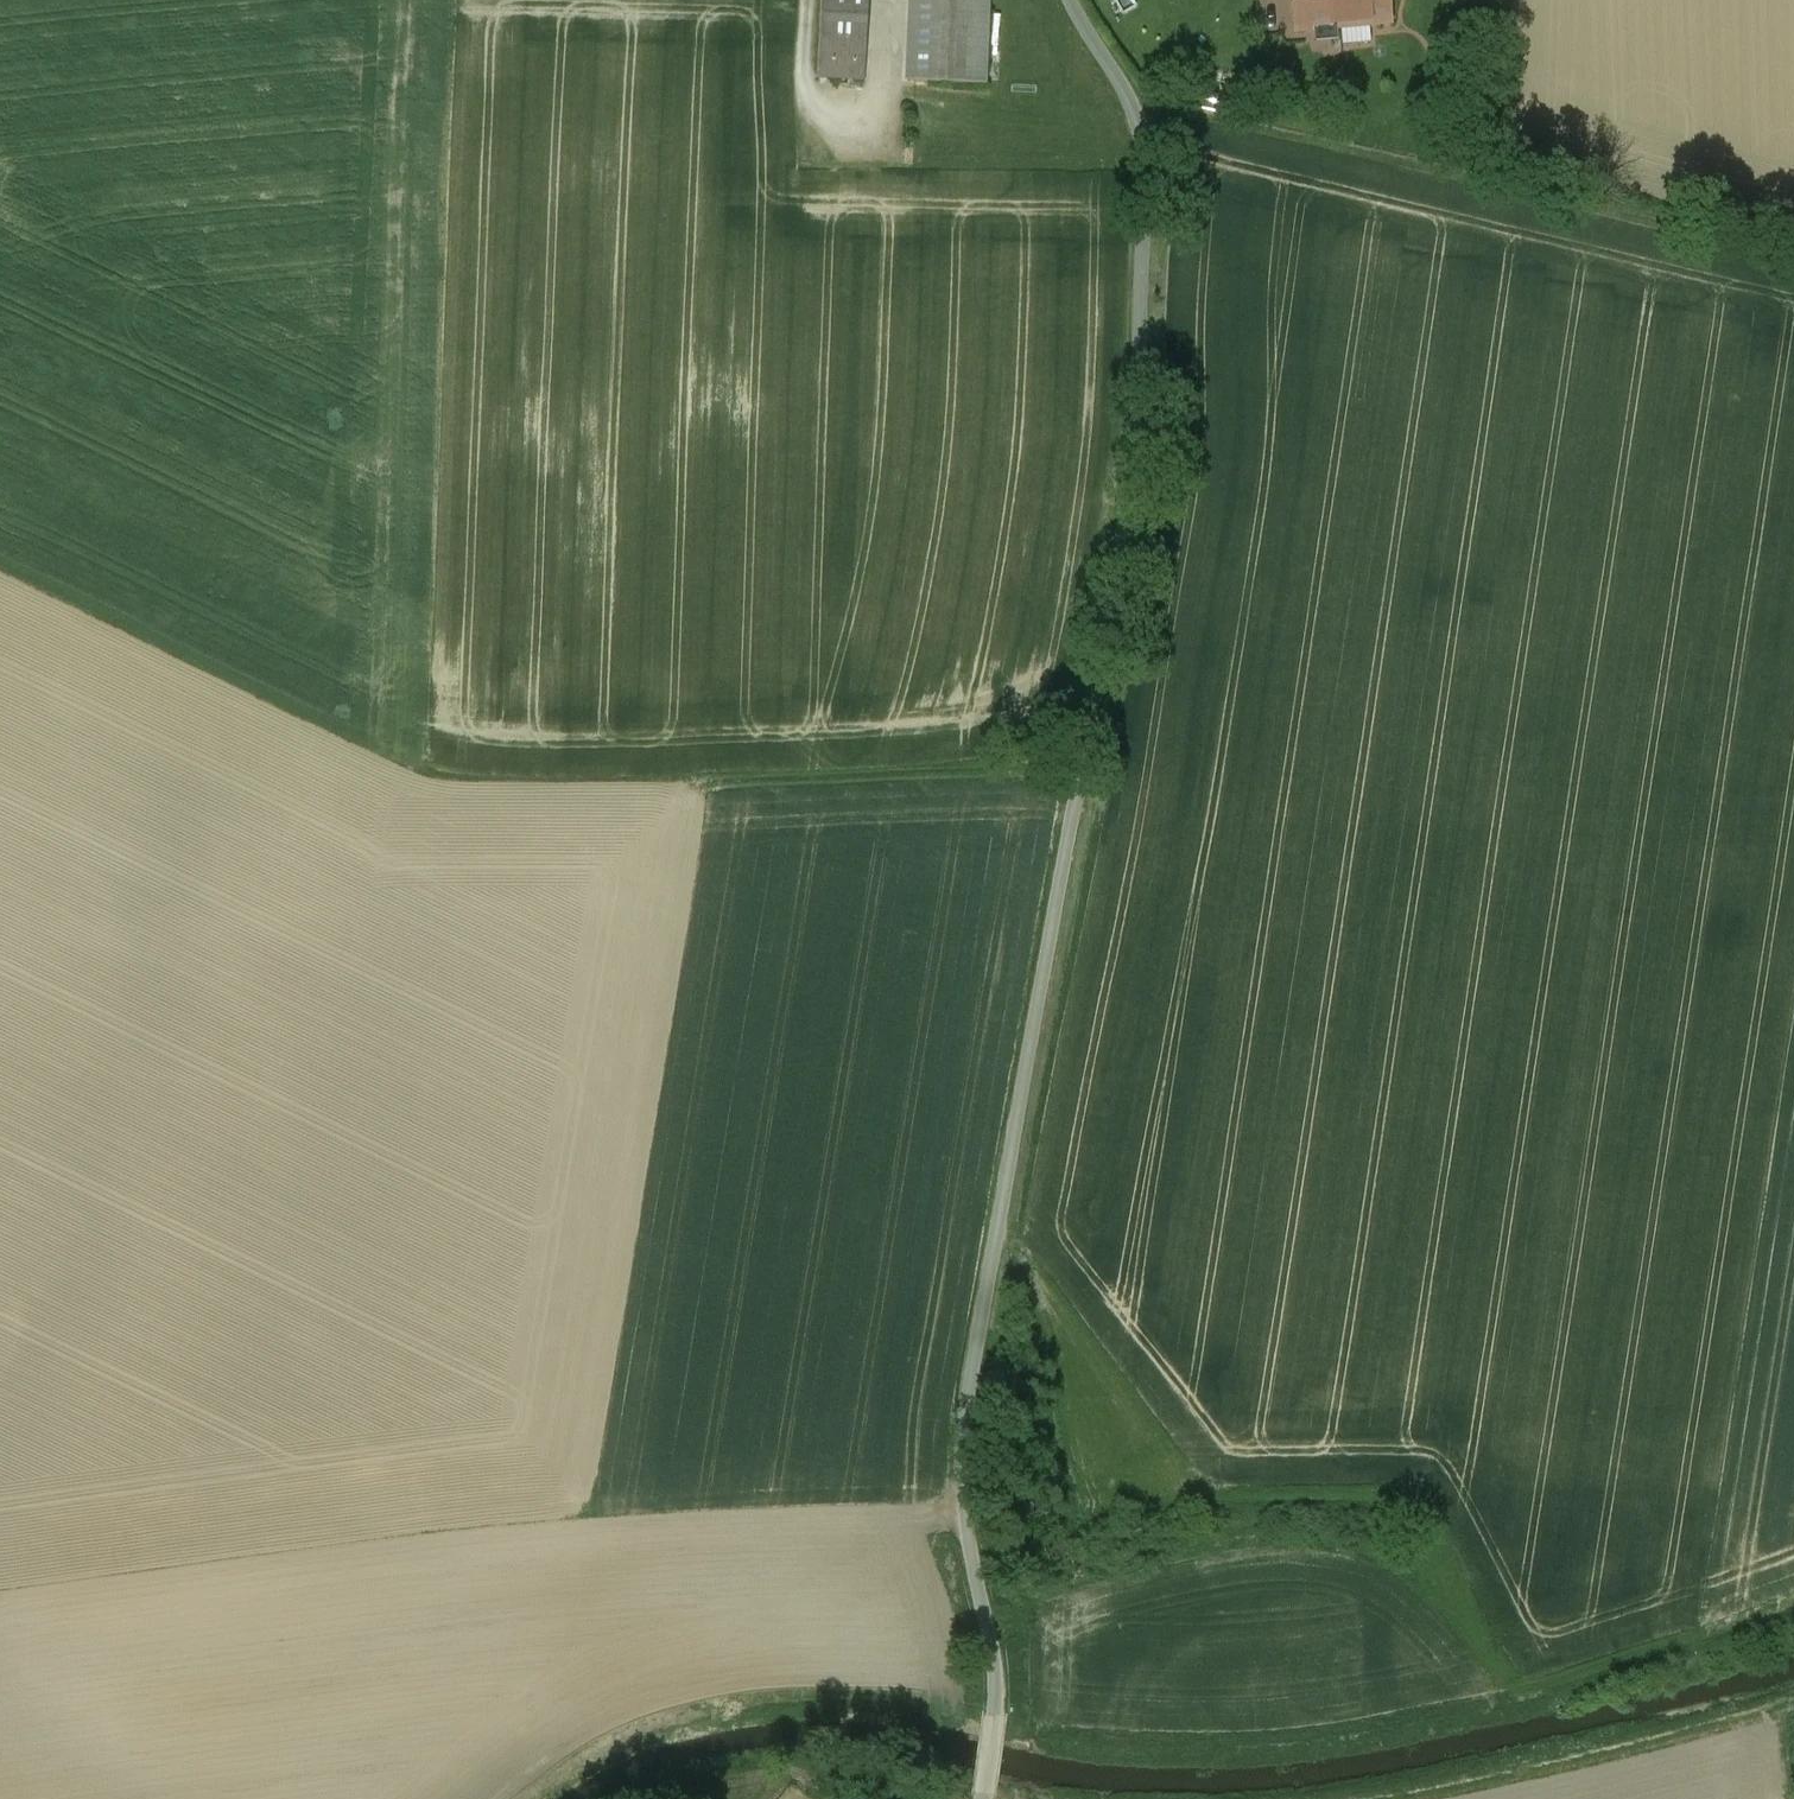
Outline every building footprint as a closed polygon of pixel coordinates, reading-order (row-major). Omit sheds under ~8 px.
[(817,77),(863,80),(867,0),(821,0),(817,77)] [(906,81),(984,85),(988,0),(910,0),(906,81)] [(1387,0),(1292,0),(1295,32),(1389,23),(1387,0)]
